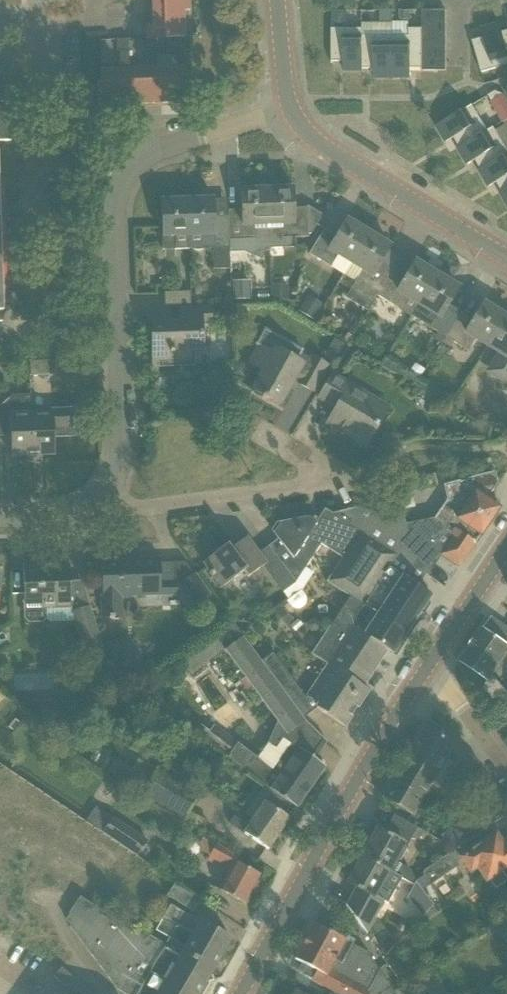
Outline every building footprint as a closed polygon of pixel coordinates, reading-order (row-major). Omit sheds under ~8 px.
[(146,39),(184,38),(183,12),(189,12),(189,0),(152,0),(152,25),(146,25),(146,39)] [(400,11),(400,21),(410,21),(410,11),(400,11)] [(423,11),(423,23),(447,23),(447,11),(423,11)] [(380,12),(380,22),(392,22),(392,12),(380,12)] [(423,29),(422,35),(447,35),(447,23),(423,23),(423,29)] [(481,73),(506,66),(506,51),(499,24),(481,29),(484,38),(472,41),(481,73)] [(506,51),(506,31),(502,33),(500,24),(499,24),(506,51)] [(332,29),(331,62),(344,62),(344,71),(363,71),(363,68),(363,35),(362,35),(362,29),(332,29)] [(393,36),(392,78),(411,78),(411,69),(422,69),(422,71),(446,71),(446,69),(446,68),(446,59),(422,59),(422,47),(422,35),(423,29),(408,29),(408,36),(393,36)] [(363,35),(363,68),(374,69),(374,78),(392,78),(393,36),(363,35)] [(422,35),(422,47),(446,47),(447,35),(422,35)] [(123,40),(118,40),(118,52),(119,52),(129,52),(129,40),(123,40)] [(168,40),(156,41),(156,52),(164,52),(168,47),(168,40)] [(155,41),(146,41),(146,51),(156,51),(155,41)] [(422,47),(422,59),(446,59),(446,47),(422,47)] [(156,68),(152,68),(154,104),(182,103),(181,81),(185,80),(184,49),(173,50),(174,67),(156,68)] [(129,69),(125,69),(125,79),(126,105),(154,104),(152,68),(156,68),(156,51),(146,51),(147,68),(129,69)] [(101,83),(97,83),(98,101),(98,106),(126,105),(125,79),(125,69),(129,69),(129,68),(129,52),(119,52),(120,69),(100,70),(101,83)] [(500,122),(506,119),(506,100),(503,93),(489,100),(500,122)] [(458,149),(488,132),(488,131),(473,105),(436,126),(446,143),(454,138),(459,147),(458,149)] [(11,141),(10,108),(0,108),(0,107),(0,141),(11,141)] [(458,149),(467,165),(475,160),(481,170),(479,171),(506,155),(506,150),(497,131),(495,128),(488,131),(488,132),(458,149)] [(479,171),(489,187),(496,183),(502,192),(500,193),(506,190),(506,155),(479,171)] [(266,190),(269,249),(295,248),(294,238),(309,237),(309,235),(311,234),(312,232),(323,215),(307,206),(306,206),(307,214),(294,214),(293,189),(266,190)] [(228,217),(228,225),(229,250),(250,250),(253,243),(268,249),(269,249),(266,190),(240,191),(241,216),(228,217)] [(214,200),(187,201),(189,249),(192,249),(196,251),(203,250),(205,249),(213,248),(214,262),(214,263),(216,266),(218,268),(221,269),(223,270),(230,269),(229,253),(228,225),(224,225),(215,225),(214,200)] [(161,202),(162,250),(184,250),(189,249),(187,201),(161,202)] [(313,247),(309,254),(320,261),(331,267),(338,257),(349,264),(368,233),(345,220),(335,236),(332,241),(321,234),(313,247)] [(349,264),(343,274),(356,282),(377,295),(389,276),(378,269),(391,247),(368,233),(349,264)] [(389,276),(377,295),(383,299),(411,316),(417,304),(436,275),(413,261),(400,283),(389,276)] [(417,304),(411,316),(412,317),(424,324),(445,337),(457,317),(446,310),(459,289),(436,275),(417,304)] [(233,282),(234,300),(252,299),(251,281),(233,282)] [(288,286),(271,286),(272,301),(283,301),(288,301),(288,286)] [(164,293),(164,306),(192,305),(191,292),(164,293)] [(299,310),(298,312),(313,321),(313,319),(322,305),(308,296),(299,310)] [(468,351),(474,340),(486,348),(506,313),(506,312),(488,300),(485,305),(482,303),(469,324),(457,317),(445,337),(468,351)] [(219,307),(220,323),(231,323),(230,306),(219,307)] [(171,324),(152,324),(153,366),(157,366),(156,360),(173,359),(191,359),(190,350),(194,350),(202,350),(202,330),(202,326),(213,325),(212,308),(181,310),(182,323),(171,324)] [(486,348),(497,355),(489,367),(497,372),(494,378),(497,380),(506,386),(506,313),(486,348)] [(281,338),(273,354),(259,346),(249,364),(263,372),(253,390),(279,405),(296,377),(301,380),(299,384),(313,392),(327,365),(313,357),(312,359),(301,353),(302,350),(281,338)] [(334,339),(329,348),(340,354),(345,345),(334,339)] [(29,361),(30,376),(56,375),(55,360),(29,361)] [(327,424),(365,446),(384,415),(356,399),(360,391),(332,375),(319,398),(336,408),(327,424)] [(228,389),(211,390),(212,400),(229,399),(228,389)] [(26,461),(34,461),(32,416),(31,395),(22,396),(22,399),(18,404),(3,404),(0,407),(0,437),(10,436),(11,455),(26,454),(26,461)] [(32,416),(34,461),(40,460),(40,454),(54,453),(54,437),(68,436),(67,410),(52,410),(52,416),(32,416)] [(440,509),(480,536),(498,509),(497,503),(488,497),(497,484),(494,472),(443,485),(446,500),(440,509)] [(278,539),(268,547),(286,570),(296,583),(321,544),(343,558),(327,582),(350,597),(361,604),(400,544),(407,533),(405,525),(400,497),(360,507),(332,514),(325,509),(315,523),(308,518),(281,522),(273,534),(276,537),(278,539)] [(441,555),(459,567),(480,536),(440,509),(434,518),(423,521),(426,531),(437,538),(431,546),(437,550),(442,554),(441,555)] [(215,579),(222,589),(245,573),(248,578),(267,564),(258,554),(246,538),(231,549),(227,545),(203,563),(215,579)] [(400,544),(361,604),(406,633),(431,595),(428,593),(427,587),(420,583),(426,574),(428,574),(430,572),(425,568),(426,567),(410,554),(400,544)] [(102,595),(101,595),(101,618),(122,618),(122,597),(161,596),(160,585),(160,559),(101,561),(102,595)] [(26,621),(29,623),(43,623),(48,619),(47,609),(71,608),(69,566),(44,567),(44,563),(23,564),(25,605),(26,605),(26,621)] [(286,570),(272,580),(282,593),(296,583),(286,570)] [(194,575),(180,585),(182,587),(184,590),(187,595),(194,606),(209,596),(194,575)] [(302,591),(287,601),(293,608),(294,609),(298,610),(301,609),(305,606),(307,601),(307,597),(302,591)] [(350,597),(337,617),(386,650),(392,654),(406,633),(361,604),(350,597)] [(281,605),(274,610),(282,619),(288,614),(281,605)] [(91,607),(73,612),(85,653),(91,652),(95,651),(97,659),(105,657),(102,648),(103,648),(91,607)] [(231,624),(239,635),(255,624),(251,617),(240,624),(236,619),(231,624)] [(261,662),(260,663),(302,720),(303,719),(308,715),(317,709),(344,727),(368,691),(362,687),(380,660),(386,650),(337,617),(330,628),(312,655),(327,665),(305,698),(296,686),(272,654),(261,662)] [(492,700),(499,694),(502,697),(506,693),(506,692),(494,674),(506,654),(506,627),(492,617),(461,662),(488,681),(483,689),(492,700)] [(298,619),(290,626),(295,632),(303,625),(298,619)] [(215,636),(225,650),(245,678),(252,687),(277,722),(286,734),(287,735),(304,722),(302,720),(260,663),(261,662),(242,635),(240,637),(239,635),(231,624),(215,636)] [(190,640),(180,648),(185,655),(196,646),(190,640)] [(188,673),(203,659),(193,649),(178,663),(188,673)] [(40,700),(41,717),(63,716),(62,699),(40,700)] [(433,781),(446,760),(470,779),(480,767),(455,741),(427,724),(403,765),(416,773),(419,770),(434,779),(433,781)] [(200,725),(195,732),(196,733),(216,749),(228,758),(238,744),(230,737),(215,726),(215,725),(209,732),(200,725)] [(238,744),(228,758),(264,785),(290,804),(296,809),(325,767),(316,761),(291,743),(290,745),(272,770),(257,759),(238,744)] [(114,759),(105,776),(140,796),(150,779),(114,759)] [(382,799),(412,816),(433,781),(434,779),(419,770),(416,773),(403,765),(382,799)] [(142,798),(185,822),(201,791),(158,768),(142,798)] [(239,811),(229,825),(252,839),(268,850),(289,819),(283,815),(290,804),(264,785),(245,815),(239,811)] [(362,857),(402,879),(414,884),(414,885),(415,883),(415,882),(416,881),(411,870),(398,863),(417,828),(394,815),(393,816),(396,818),(386,835),(377,830),(362,857)] [(113,818),(102,833),(137,856),(148,842),(113,818)] [(449,829),(442,841),(454,847),(456,849),(456,850),(467,842),(461,836),(449,829)] [(422,874),(424,876),(431,885),(458,866),(456,863),(461,859),(463,863),(469,872),(477,868),(486,881),(489,880),(495,889),(506,881),(501,871),(506,867),(506,849),(505,846),(504,847),(497,836),(495,835),(473,850),(467,842),(456,850),(456,849),(423,871),(422,874)] [(210,857),(207,862),(212,864),(214,861),(230,870),(219,891),(245,905),(261,876),(234,863),(238,856),(217,844),(210,857)] [(355,886),(344,905),(367,936),(385,902),(388,903),(402,879),(362,857),(348,883),(355,886)] [(168,896),(192,912),(200,900),(176,884),(168,896)] [(80,898),(66,920),(72,927),(71,928),(117,990),(123,993),(200,993),(231,940),(171,905),(163,917),(193,934),(185,946),(169,937),(164,945),(150,936),(148,940),(108,916),(80,898)] [(367,952),(332,934),(314,924),(294,959),(307,966),(302,975),(319,985),(336,993),(395,993),(367,952)] [(53,977),(72,993),(80,983),(61,968),(53,977)]
